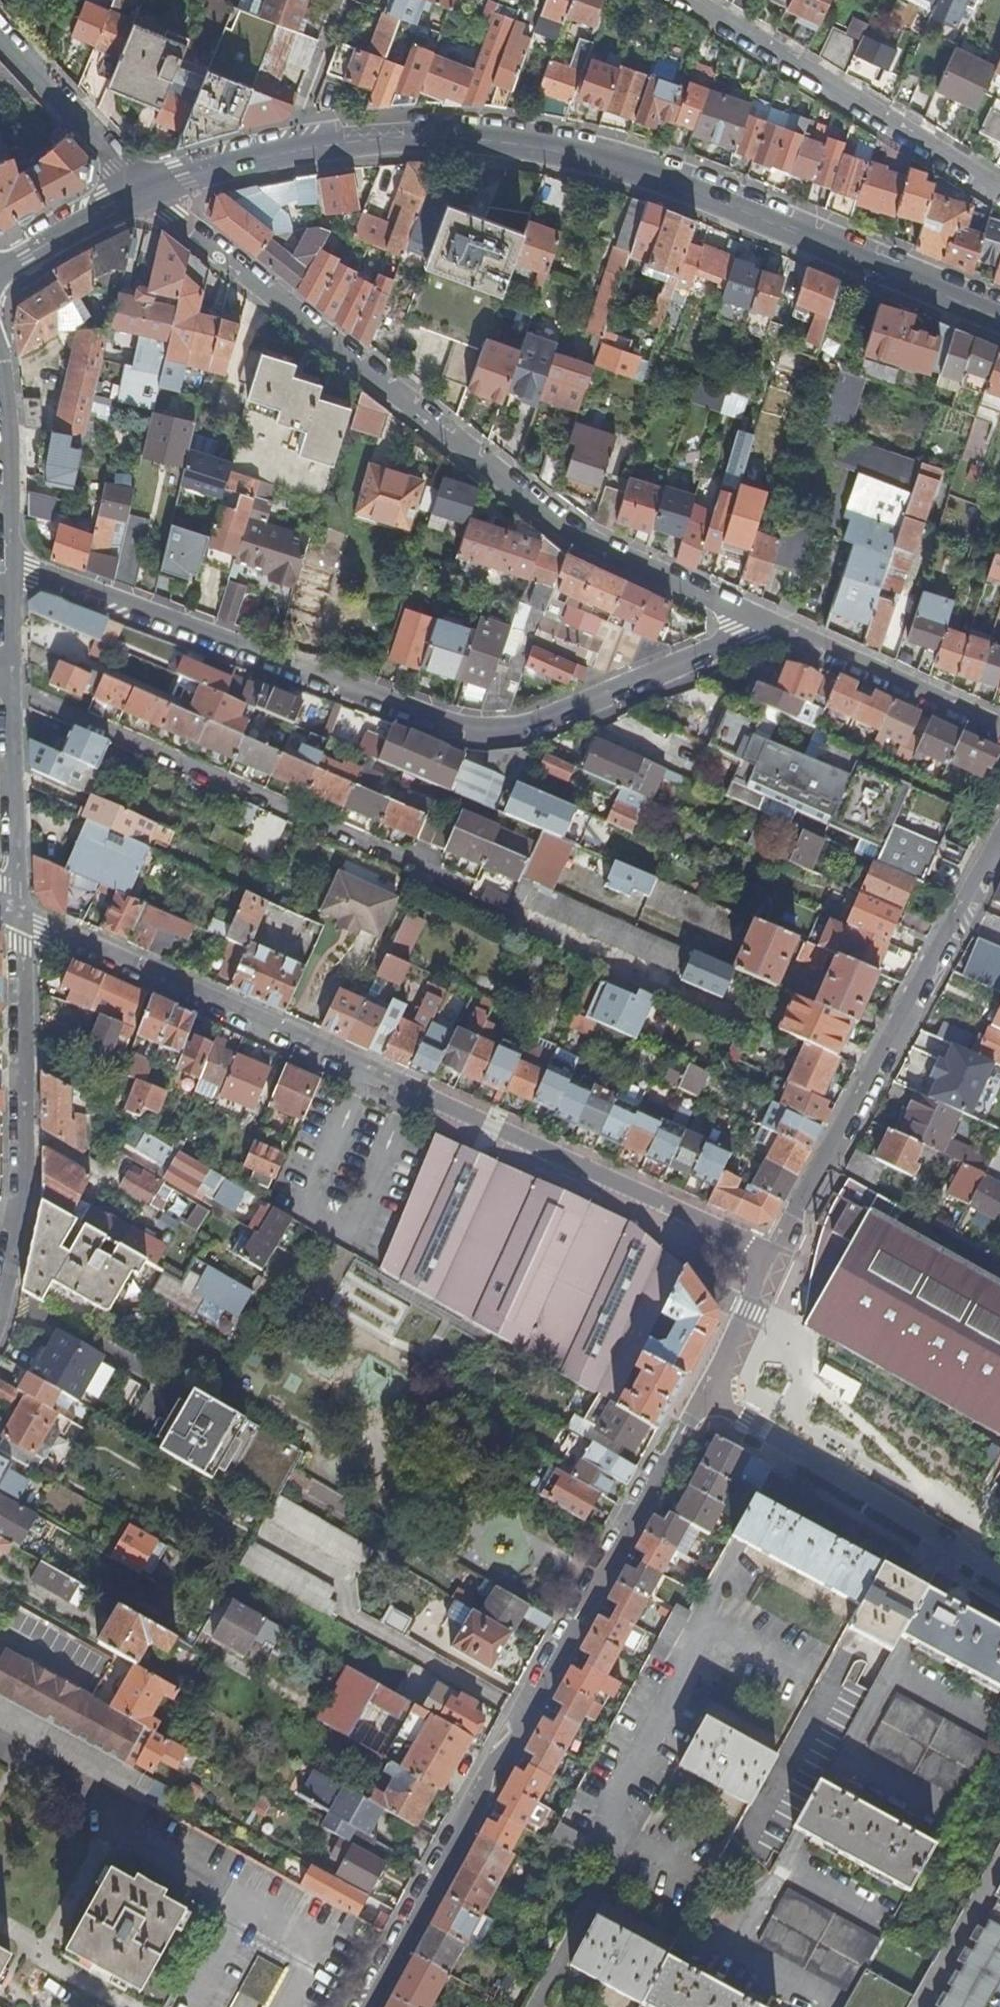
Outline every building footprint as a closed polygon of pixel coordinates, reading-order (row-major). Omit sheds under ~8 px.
[(110,10),(86,0),(72,35),(96,45),(110,10)] [(94,49),(106,55),(99,75),(111,80),(134,23),(135,21),(120,14),(125,0),(114,0),(110,10),(96,45),(94,49)] [(266,2),(261,0),(240,0),(237,8),(261,17),(266,2)] [(266,2),(261,17),(278,24),(296,30),(307,0),(267,0),(266,2)] [(372,7),(384,11),(401,18),(416,23),(421,8),(426,10),(430,1),(428,0),(374,0),(372,7)] [(450,8),(453,0),(428,0),(430,1),(450,8)] [(487,7),(497,11),(500,3),(491,0),(489,0),(487,7)] [(557,39),(566,15),(571,0),(546,0),(534,31),(557,39)] [(566,15),(594,25),(603,0),(571,0),(566,15)] [(747,6),(750,0),(733,0),(732,3),(745,11),(747,6)] [(811,0),(791,0),(788,5),(787,8),(804,16),(811,0)] [(800,24),(811,30),(813,27),(815,21),(820,23),(831,0),(811,0),(804,16),(800,24)] [(927,8),(931,0),(909,0),(927,8)] [(932,13),(955,25),(964,5),(973,9),(974,7),(977,0),(937,0),(937,1),(932,13)] [(515,20),(518,11),(500,3),(497,11),(496,12),(515,20)] [(497,11),(487,7),(482,20),(492,24),(496,12),(497,11)] [(973,9),(968,22),(977,26),(984,12),(974,7),(973,9)] [(385,59),(401,18),(384,11),(382,12),(380,14),(377,19),(377,24),(379,28),(369,54),(340,42),(325,79),(341,85),(344,78),(373,90),(385,59)] [(515,21),(515,20),(496,12),(492,24),(475,69),(461,104),(474,105),(483,105),(492,81),(515,21)] [(845,72),(862,34),(867,23),(855,17),(848,33),(832,26),(819,56),(845,72)] [(529,45),(531,41),(526,39),(526,38),(519,35),(523,25),(515,21),(492,81),(499,84),(491,106),(497,107),(506,108),(529,45)] [(111,80),(107,88),(159,109),(186,44),(134,23),(111,80)] [(261,70),(281,78),(288,60),(308,68),(319,39),(296,30),(278,24),(261,70)] [(421,25),(405,67),(391,104),(414,103),(433,53),(434,51),(423,46),(429,28),(421,25)] [(552,53),(557,39),(534,31),(531,41),(529,45),(552,53)] [(862,34),(845,72),(870,86),(888,46),(862,34)] [(580,37),(574,55),(581,57),(579,63),(585,65),(593,42),(580,37)] [(912,57),(893,49),(875,89),(874,90),(882,95),(893,101),(894,100),(907,70),(912,57)] [(475,69),(433,53),(414,103),(439,104),(461,104),(475,69)] [(994,72),(954,53),(938,88),(978,107),(992,75),(994,72)] [(405,67),(385,59),(373,90),(367,105),(376,105),(391,104),(405,67)] [(582,71),(550,59),(531,112),(552,116),(565,118),(582,71)] [(35,98),(0,60),(0,96),(35,98)] [(178,66),(205,77),(206,73),(207,70),(181,60),(178,66)] [(579,97),(606,107),(618,69),(592,60),(579,97)] [(709,90),(715,71),(695,63),(690,77),(686,89),(675,119),(696,127),(709,90)] [(686,89),(690,77),(654,64),(649,76),(686,89)] [(606,107),(635,118),(649,76),(620,65),(618,69),(606,107)] [(205,77),(178,66),(156,119),(184,130),(205,77)] [(236,85),(238,80),(208,68),(207,70),(206,73),(236,85)] [(278,85),(281,78),(261,70),(258,77),(278,85)] [(254,87),(238,80),(236,85),(206,73),(205,77),(184,130),(177,146),(208,137),(238,129),(254,87)] [(659,115),(675,121),(675,119),(686,89),(649,76),(635,118),(630,134),(646,139),(652,124),(655,125),(659,115)] [(299,92),(278,85),(258,77),(254,87),(238,129),(252,125),(265,122),(284,117),(292,112),(299,92)] [(693,133),(735,148),(746,115),(750,103),(709,90),(696,127),(693,133)] [(771,106),(771,104),(752,97),(750,103),(746,115),(765,122),(771,106)] [(785,129),(791,112),(771,106),(765,122),(785,129)] [(991,107),(980,132),(999,141),(999,111),(991,107)] [(796,133),(802,116),(791,112),(785,129),(796,133)] [(734,150),(754,157),(765,122),(746,115),(735,148),(734,150)] [(810,120),(802,116),(796,133),(785,129),(773,164),(792,171),(810,120)] [(792,171),(814,179),(824,149),(831,126),(820,123),(814,140),(809,138),(815,121),(810,120),(792,171)] [(753,159),(772,166),(773,164),(785,129),(765,122),(754,157),(753,159)] [(91,159),(61,126),(53,133),(60,141),(42,156),(43,159),(27,170),(47,205),(69,193),(87,184),(91,159)] [(12,158),(6,159),(0,140),(0,229),(2,230),(24,217),(47,205),(27,170),(17,175),(12,158)] [(870,162),(875,145),(859,140),(857,148),(846,144),(843,153),(870,162)] [(931,193),(934,184),(923,181),(926,171),(910,166),(912,159),(884,142),(882,149),(887,151),(881,167),(869,162),(858,200),(923,221),(931,193)] [(823,186),(832,189),(842,155),(837,154),(835,159),(826,155),(828,151),(824,149),(814,179),(808,202),(817,206),(823,186)] [(851,220),(858,200),(869,162),(870,162),(843,153),(842,155),(832,189),(837,191),(830,211),(839,215),(851,220)] [(391,223),(362,213),(352,235),(403,256),(419,213),(433,177),(438,163),(409,164),(396,202),(405,205),(407,214),(401,233),(394,233),(391,223)] [(299,204),(318,203),(317,174),(277,181),(262,185),(228,193),(219,195),(213,221),(256,255),(272,234),(264,227),(279,206),(299,198),(299,204)] [(353,175),(323,179),(328,212),(358,208),(353,175)] [(419,213),(441,221),(446,209),(455,185),(433,177),(419,213)] [(977,257),(983,236),(965,229),(971,206),(931,193),(923,221),(916,247),(936,255),(973,270),(977,257)] [(596,340),(602,342),(606,330),(630,254),(648,202),(632,197),(627,211),(628,212),(626,217),(627,217),(615,255),(613,254),(588,332),(597,335),(596,340)] [(630,254),(648,260),(666,209),(658,206),(648,202),(630,254)] [(442,377),(467,387),(486,336),(514,260),(522,238),(446,209),(441,221),(406,318),(404,322),(455,341),(442,377)] [(666,209),(648,260),(643,272),(651,275),(653,270),(667,275),(649,324),(660,328),(675,283),(688,244),(696,220),(690,218),(666,209)] [(999,264),(999,262),(999,222),(988,218),(983,236),(977,257),(999,264)] [(535,284),(543,286),(562,233),(529,221),(522,238),(514,260),(541,270),(535,284)] [(321,248),(332,229),(318,226),(309,227),(292,257),(275,243),(277,239),(276,233),(272,234),(256,255),(278,272),(299,289),(321,248)] [(94,248),(95,284),(120,293),(134,228),(111,240),(94,248)] [(188,262),(190,252),(180,245),(165,233),(151,288),(142,286),(139,288),(137,297),(120,293),(111,327),(140,333),(140,334),(134,363),(133,368),(128,366),(120,402),(154,410),(159,386),(162,374),(163,369),(168,349),(188,262)] [(688,244),(675,283),(690,287),(695,273),(696,267),(702,249),(688,244)] [(734,258),(703,245),(702,249),(696,267),(727,279),(734,258)] [(59,279),(83,320),(90,315),(79,296),(95,284),(94,248),(74,259),(54,271),(59,279)] [(340,259),(321,248),(299,289),(307,296),(317,303),(338,262),(340,259)] [(716,317),(745,327),(751,308),(761,271),(752,268),(753,264),(734,258),(727,279),(726,285),(716,317)] [(209,268),(188,262),(168,349),(190,354),(201,306),(210,269),(209,268)] [(356,272),(338,262),(317,303),(334,317),(355,275),(356,272)] [(813,325),(824,329),(840,280),(826,274),(808,266),(796,304),(817,313),(813,325)] [(726,285),(727,279),(696,267),(695,273),(726,285)] [(773,315),(784,278),(761,271),(751,308),(773,315)] [(385,304),(390,291),(383,287),(386,278),(378,274),(373,285),(351,330),(359,337),(370,345),(377,327),(385,304)] [(373,285),(355,275),(334,317),(351,330),(373,285)] [(63,331),(80,329),(89,329),(83,320),(59,279),(19,306),(16,323),(19,357),(60,332),(63,331)] [(377,327),(397,343),(404,322),(406,318),(385,304),(377,327)] [(931,368),(941,371),(942,371),(956,328),(940,321),(935,336),(910,328),(914,315),(879,304),(865,352),(895,360),(930,370),(931,368)] [(188,361),(197,364),(198,357),(205,359),(206,353),(213,354),(222,317),(212,314),(214,309),(201,306),(190,354),(188,361)] [(209,367),(227,372),(242,322),(222,317),(213,354),(209,367)] [(86,435),(95,396),(111,327),(89,329),(80,329),(63,402),(23,397),(26,419),(27,426),(44,429),(86,435)] [(963,378),(965,369),(964,368),(975,336),(968,333),(956,328),(942,371),(963,378)] [(595,364),(633,377),(643,381),(649,361),(640,358),(629,354),(633,340),(617,334),(606,330),(602,342),(598,353),(595,364)] [(524,390),(522,395),(521,400),(537,406),(539,398),(548,374),(555,351),(559,342),(528,331),(522,348),(509,385),(524,390)] [(467,387),(465,394),(502,407),(507,390),(509,385),(522,348),(486,336),(467,387)] [(965,369),(989,377),(999,346),(988,341),(975,336),(964,368),(965,369)] [(999,394),(999,346),(989,377),(985,388),(999,394)] [(299,453),(334,464),(352,407),(319,396),(323,384),(293,374),(297,364),(250,348),(239,380),(252,385),(248,398),(281,409),(277,421),(306,430),(299,453)] [(159,386),(181,391),(188,361),(190,354),(168,349),(163,369),(162,374),(159,386)] [(587,387),(594,364),(555,351),(548,374),(587,387)] [(198,357),(197,364),(209,367),(213,354),(206,353),(205,359),(198,357)] [(836,364),(819,419),(847,428),(864,373),(836,364)] [(963,378),(958,392),(981,400),(985,388),(989,377),(965,369),(963,378)] [(587,387),(548,374),(539,398),(579,411),(587,387)] [(697,381),(691,400),(690,402),(720,412),(726,391),(697,381)] [(507,390),(522,395),(524,390),(509,385),(507,390)] [(351,427),(380,437),(388,410),(379,403),(363,390),(351,427)] [(179,400),(201,406),(203,397),(181,391),(179,400)] [(741,419),(747,398),(726,391),(720,412),(741,419)] [(116,417),(120,402),(95,396),(86,435),(84,444),(99,448),(107,415),(116,417)] [(143,454),(186,465),(190,448),(197,423),(153,412),(143,454)] [(719,551),(732,510),(737,495),(758,427),(740,421),(720,489),(713,513),(704,546),(719,551)] [(577,444),(567,473),(601,485),(616,438),(575,424),(569,441),(577,444)] [(86,435),(44,429),(44,483),(73,492),(84,444),(86,435)] [(855,464),(861,466),(867,445),(844,437),(836,458),(855,464)] [(843,636),(862,644),(879,595),(895,546),(922,464),(867,445),(861,466),(855,464),(852,473),(858,475),(853,488),(845,492),(837,516),(844,518),(837,537),(854,542),(826,628),(843,636)] [(232,470),(234,462),(190,448),(186,465),(181,485),(222,497),(226,487),(228,479),(232,470)] [(553,490),(563,460),(547,455),(539,479),(553,490)] [(895,546),(912,552),(919,532),(924,532),(925,529),(922,525),(932,498),(935,494),(943,469),(923,461),(922,464),(895,546)] [(424,481),(371,465),(355,518),(375,524),(377,518),(409,528),(424,481)] [(256,497),(261,480),(232,470),(228,479),(226,487),(241,493),(236,507),(221,503),(210,537),(208,544),(238,553),(251,514),(256,497)] [(136,486),(126,484),(129,474),(114,471),(112,480),(107,479),(94,536),(86,570),(101,576),(115,581),(120,559),(107,554),(117,515),(123,517),(123,515),(129,516),(129,515),(136,486)] [(444,477),(428,525),(445,530),(450,516),(469,522),(470,517),(481,485),(477,482),(475,488),(444,477)] [(665,488),(631,478),(626,493),(617,521),(638,528),(634,540),(648,547),(654,525),(665,488)] [(272,502),(277,486),(261,480),(256,497),(272,502)] [(607,486),(595,521),(614,531),(617,521),(626,493),(607,486)] [(694,504),(696,497),(665,488),(654,525),(685,535),(694,504)] [(28,511),(29,519),(52,524),(58,499),(28,493),(28,511)] [(694,504),(685,535),(677,560),(687,565),(697,569),(704,546),(713,513),(694,504)] [(513,532),(470,517),(469,522),(458,553),(470,557),(466,569),(486,575),(488,569),(483,568),(485,561),(530,576),(545,535),(516,512),(513,532)] [(238,553),(236,559),(273,571),(270,581),(294,588),(312,533),(251,514),(238,553)] [(107,554),(120,559),(128,521),(129,516),(123,515),(123,517),(117,515),(107,554)] [(128,521),(150,526),(151,520),(129,515),(129,516),(128,521)] [(135,588),(150,526),(128,521),(120,559),(115,581),(135,588)] [(172,523),(163,564),(198,575),(208,544),(210,537),(172,523)] [(815,533),(786,524),(781,540),(774,563),(803,572),(815,533)] [(60,525),(53,558),(86,570),(94,536),(60,525)] [(774,563),(781,540),(756,532),(743,575),(752,578),(748,592),(756,596),(763,599),(774,563)] [(534,644),(551,596),(560,573),(567,552),(545,535),(530,576),(521,602),(530,606),(518,640),(508,663),(500,660),(490,687),(482,710),(500,709),(510,708),(524,673),(534,645),(534,644)] [(896,600),(912,552),(895,546),(879,595),(895,600),(896,600)] [(577,607),(581,598),(590,578),(596,566),(583,560),(567,552),(563,563),(560,573),(564,575),(559,588),(570,593),(566,602),(577,607)] [(988,574),(999,578),(999,554),(995,552),(988,574)] [(453,569),(444,566),(440,576),(450,580),(453,569)] [(588,599),(614,611),(628,580),(596,566),(590,578),(581,598),(587,601),(588,599)] [(248,586),(230,579),(218,618),(236,625),(248,586)] [(628,580),(614,611),(636,621),(637,621),(651,591),(643,587),(628,580)] [(637,621),(636,621),(631,630),(662,642),(668,629),(660,625),(672,601),(651,591),(637,621)] [(946,626),(955,601),(924,591),(908,639),(939,649),(946,626)] [(29,612),(79,634),(100,642),(110,620),(73,607),(63,603),(63,602),(41,595),(29,606),(29,612)] [(878,652),(895,600),(879,595),(862,644),(878,652)] [(631,630),(577,607),(566,602),(551,596),(534,644),(588,665),(608,673),(644,658),(672,647),(662,642),(631,630)] [(779,607),(797,614),(801,604),(784,597),(779,607)] [(512,626),(500,660),(508,663),(518,640),(530,606),(521,602),(512,626)] [(422,665),(438,617),(407,607),(390,657),(421,667),(422,665)] [(461,678),(490,687),(500,660),(512,626),(481,616),(477,630),(461,678)] [(438,617),(422,665),(461,678),(477,630),(438,617)] [(100,642),(113,648),(122,625),(110,620),(100,642)] [(969,634),(946,626),(939,649),(937,654),(934,663),(957,671),(969,634)] [(971,628),(969,634),(990,642),(992,636),(971,628)] [(100,642),(79,634),(74,645),(108,661),(114,648),(113,648),(100,642)] [(990,642),(969,634),(957,671),(978,678),(990,642)] [(978,678),(998,686),(999,681),(999,645),(990,642),(978,678)] [(41,663),(57,670),(60,663),(62,659),(30,644),(30,662),(40,666),(41,663)] [(588,665),(534,644),(534,645),(587,668),(588,665)] [(608,673),(588,665),(587,668),(534,645),(524,673),(535,678),(539,669),(569,681),(572,676),(582,681),(584,683),(608,673)] [(925,650),(918,670),(930,676),(934,663),(937,654),(925,650)] [(185,660),(178,676),(203,686),(225,696),(232,680),(185,660)] [(60,663),(57,670),(50,685),(80,698),(89,679),(101,685),(104,677),(92,671),(89,676),(60,663)] [(779,676),(773,688),(810,704),(821,679),(788,666),(783,678),(779,676)] [(255,709),(264,687),(250,681),(250,679),(240,675),(243,670),(236,667),(232,680),(225,696),(255,709)] [(819,696),(829,701),(839,678),(828,673),(819,696)] [(101,685),(94,698),(124,711),(134,690),(104,677),(101,685)] [(829,701),(826,707),(853,719),(861,701),(852,697),(857,686),(856,685),(839,678),(829,701)] [(817,727),(825,710),(810,704),(773,688),(760,682),(752,700),(767,706),(817,727)] [(208,721),(242,736),(255,709),(225,696),(203,686),(198,697),(186,692),(179,709),(208,721)] [(255,709),(293,725),(301,703),(264,687),(255,709)] [(124,711),(124,712),(160,728),(171,706),(134,690),(124,711)] [(753,737),(767,706),(752,700),(733,692),(710,746),(741,760),(755,766),(838,803),(939,848),(958,807),(856,762),(864,747),(830,733),(816,765),(753,737)] [(853,719),(880,731),(893,702),(884,698),(874,693),(868,704),(861,701),(853,719)] [(880,731),(874,742),(881,746),(885,736),(904,744),(896,761),(910,767),(917,751),(920,744),(909,739),(914,728),(911,726),(917,713),(911,710),(893,702),(880,731)] [(343,707),(336,704),(322,737),(330,741),(343,707)] [(160,728),(161,728),(198,744),(208,721),(179,709),(171,706),(160,728)] [(949,765),(950,762),(963,734),(950,728),(931,720),(920,744),(917,751),(949,765)] [(198,744),(234,760),(245,737),(242,736),(208,721),(198,744)] [(579,846),(592,816),(527,788),(488,771),(464,760),(468,751),(446,745),(444,748),(393,727),(386,742),(365,734),(357,752),(543,831),(576,845),(579,846)] [(61,755),(97,771),(109,777),(118,760),(105,755),(110,744),(74,728),(61,755)] [(281,753),(271,776),(308,791),(317,769),(324,754),(330,741),(322,737),(312,733),(300,762),(281,753)] [(986,778),(999,751),(997,750),(963,734),(950,762),(986,778)] [(245,737),(234,760),(271,776),(281,753),(245,737)] [(666,769),(598,739),(584,771),(622,788),(646,798),(652,801),(666,769)] [(59,783),(67,786),(87,795),(97,771),(61,755),(31,741),(31,758),(32,771),(59,783)] [(507,759),(534,771),(539,759),(521,751),(519,749),(502,750),(507,759)] [(488,771),(527,788),(534,771),(507,759),(502,750),(489,751),(488,771)] [(338,778),(343,763),(324,754),(317,769),(308,791),(345,807),(355,786),(338,778)] [(584,771),(548,755),(541,770),(604,798),(615,803),(622,788),(584,771)] [(753,771),(755,766),(741,760),(726,796),(790,824),(797,807),(829,822),(828,824),(859,840),(853,853),(875,863),(915,880),(924,884),(939,848),(838,803),(837,806),(753,771)] [(361,772),(343,763),(338,778),(355,786),(359,776),(361,772)] [(382,775),(363,766),(361,772),(359,776),(355,786),(345,807),(382,823),(392,802),(391,801),(395,792),(378,785),(382,775)] [(622,788),(615,803),(607,822),(631,833),(646,798),(622,788)] [(419,839),(418,841),(431,846),(442,823),(429,817),(434,804),(413,796),(408,808),(392,802),(382,823),(419,839)] [(158,827),(94,798),(84,820),(88,822),(148,849),(158,827)] [(646,813),(652,801),(646,798),(631,833),(647,840),(656,817),(646,813)] [(274,857),(284,817),(252,810),(242,850),(274,857)] [(430,850),(442,855),(444,856),(445,851),(482,867),(492,845),(473,836),(478,825),(479,821),(462,813),(455,829),(442,823),(431,846),(430,850)] [(148,849),(88,822),(67,871),(129,897),(149,849),(148,849)] [(497,833),(478,825),(473,836),(492,845),(497,833)] [(492,845),(482,867),(520,882),(522,877),(536,846),(499,830),(497,833),(492,845)] [(789,862),(810,871),(824,840),(803,830),(789,862)] [(536,846),(522,877),(554,891),(576,845),(543,831),(536,846)] [(101,929),(128,941),(146,905),(134,900),(129,897),(67,871),(35,858),(36,881),(36,895),(45,907),(64,916),(69,880),(102,894),(103,892),(117,898),(101,929)] [(151,875),(172,881),(177,865),(156,859),(151,875)] [(616,862),(604,886),(620,893),(624,886),(633,890),(649,897),(646,902),(737,941),(747,917),(616,862)] [(915,880),(875,863),(865,886),(853,881),(855,874),(833,865),(827,878),(833,881),(851,889),(854,890),(862,893),(901,911),(915,880)] [(341,921),(339,926),(359,935),(361,931),(379,939),(396,903),(395,902),(397,899),(340,873),(322,912),(341,921)] [(715,995),(727,967),(654,935),(554,891),(522,877),(520,882),(512,899),(511,901),(683,977),(682,980),(715,995)] [(847,898),(851,889),(833,881),(829,890),(847,898)] [(624,886),(620,893),(630,897),(633,890),(624,886)] [(511,901),(512,899),(487,888),(482,900),(507,911),(511,901)] [(848,926),(862,893),(854,890),(848,902),(844,900),(835,921),(848,926)] [(246,893),(226,939),(230,941),(247,948),(232,983),(230,988),(286,1013),(306,969),(249,944),(268,902),(246,893)] [(862,893),(848,926),(858,931),(887,943),(901,911),(862,893)] [(182,939),(195,926),(146,905),(128,941),(127,943),(156,956),(160,946),(168,949),(174,935),(182,939)] [(934,925),(906,912),(899,926),(910,931),(909,934),(925,941),(934,925)] [(425,921),(408,913),(388,955),(405,963),(425,921)] [(854,1023),(857,1024),(880,974),(875,971),(846,959),(756,921),(735,971),(767,985),(776,989),(793,950),(801,954),(798,959),(822,969),(828,957),(835,961),(816,1006),(854,1023)] [(359,935),(339,926),(338,928),(358,937),(359,935)] [(875,971),(887,943),(858,931),(846,959),(875,971)] [(247,948),(230,941),(224,953),(227,960),(220,977),(232,983),(247,948)] [(992,948),(976,982),(999,992),(999,952),(992,948)] [(379,973),(401,984),(410,965),(405,963),(388,955),(379,973)] [(88,1005),(92,1007),(105,976),(73,962),(62,990),(89,1001),(88,1005)] [(126,1007),(141,1013),(148,995),(116,981),(105,976),(92,1007),(90,1011),(102,1016),(106,1018),(110,1009),(123,1014),(126,1007)] [(412,1026),(400,1020),(383,1056),(395,1062),(410,1069),(423,1041),(447,992),(429,983),(424,993),(428,995),(412,1026)] [(578,1009),(576,1013),(596,1022),(633,1039),(636,1040),(655,998),(640,991),(636,999),(602,983),(588,1013),(578,1009)] [(845,1043),(854,1023),(816,1006),(776,989),(767,985),(764,992),(784,1000),(778,1013),(786,1016),(779,1031),(806,1043),(837,1057),(844,1042),(845,1043)] [(359,999),(339,991),(320,1028),(346,1040),(366,998),(368,995),(363,992),(359,999)] [(137,1036),(157,1045),(160,1046),(174,1007),(152,997),(137,1036)] [(369,1050),(387,1013),(369,1006),(372,1001),(366,998),(346,1040),(354,1044),(369,1050)] [(457,1070),(462,1072),(487,1021),(496,1003),(484,998),(466,1033),(457,1029),(447,1048),(440,1063),(443,1064),(441,1067),(455,1074),(457,1070)] [(383,1056),(400,1020),(407,1006),(394,1000),(387,1013),(369,1050),(383,1056)] [(990,1026),(999,1031),(999,1005),(990,1026)] [(174,1007),(160,1046),(182,1056),(186,1045),(197,1017),(190,1014),(174,1007)] [(574,1012),(568,1025),(590,1035),(596,1022),(576,1013),(574,1012)] [(122,1063),(135,1029),(106,1018),(102,1016),(88,1051),(109,1060),(110,1058),(122,1063)] [(483,1082),(499,1048),(488,1043),(496,1025),(487,1021),(462,1072),(483,1082)] [(943,1023),(937,1036),(964,1049),(970,1035),(943,1023)] [(990,1026),(985,1038),(979,1051),(978,1053),(999,1064),(999,1031),(990,1026)] [(965,1072),(975,1054),(964,1049),(937,1036),(921,1029),(910,1048),(965,1072)] [(558,1048),(530,1035),(521,1055),(520,1057),(505,1090),(534,1102),(549,1067),(558,1048)] [(980,1036),(974,1049),(979,1051),(985,1038),(980,1036)] [(182,1056),(174,1077),(179,1079),(182,1072),(200,1080),(201,1078),(214,1047),(197,1040),(194,1040),(191,1047),(186,1045),(182,1056)] [(432,1079),(440,1063),(447,1048),(436,1043),(434,1047),(423,1041),(410,1069),(423,1075),(432,1079)] [(515,1047),(502,1041),(499,1048),(483,1082),(504,1092),(505,1090),(520,1057),(511,1053),(515,1047)] [(226,1046),(216,1042),(214,1047),(201,1078),(224,1088),(237,1058),(238,1054),(225,1049),(226,1046)] [(806,1043),(787,1083),(807,1092),(835,1105),(841,1094),(845,1088),(831,1082),(842,1059),(837,1057),(806,1043)] [(157,1045),(150,1062),(153,1063),(160,1046),(157,1045)] [(153,1063),(150,1062),(130,1054),(123,1075),(139,1081),(145,1084),(153,1063)] [(740,1061),(745,1063),(748,1057),(742,1055),(740,1061)] [(76,1076),(42,1057),(42,1073),(69,1089),(76,1076)] [(549,1067),(534,1102),(555,1112),(570,1080),(578,1061),(566,1057),(559,1072),(549,1067)] [(224,1088),(221,1096),(249,1108),(245,1115),(250,1117),(254,1109),(256,1110),(271,1072),(237,1058),(224,1088)] [(676,1058),(665,1082),(679,1088),(690,1065),(676,1058)] [(986,1107),(983,1113),(953,1099),(956,1093),(958,1087),(902,1062),(892,1081),(918,1093),(960,1112),(999,1131),(999,1103),(996,1111),(986,1107)] [(679,1088),(698,1097),(708,1073),(690,1065),(679,1088)] [(270,1106),(297,1117),(303,1120),(320,1082),(286,1068),(270,1106)] [(71,1090),(69,1089),(42,1073),(42,1107),(42,1131),(86,1156),(87,1116),(71,1114),(71,1090)] [(592,1090),(596,1082),(583,1076),(579,1084),(570,1080),(555,1112),(554,1114),(576,1124),(592,1090)] [(145,1084),(139,1081),(127,1112),(140,1118),(148,1111),(160,1115),(168,1093),(145,1084)] [(616,1101),(638,1110),(646,1092),(624,1083),(616,1101)] [(593,1151),(601,1135),(616,1101),(592,1090),(576,1124),(587,1129),(580,1143),(583,1145),(583,1146),(593,1151)] [(835,1105),(807,1092),(797,1113),(824,1125),(830,1116),(835,1105)] [(960,1112),(918,1093),(899,1133),(923,1145),(959,1162),(984,1174),(986,1171),(987,1168),(992,1159),(948,1138),(960,1112)] [(983,1113),(986,1107),(956,1093),(953,1099),(983,1113)] [(616,1101),(601,1135),(622,1145),(638,1110),(616,1101)] [(762,1127),(763,1127),(811,1150),(816,1140),(824,1125),(797,1113),(774,1102),(762,1127)] [(685,1131),(692,1115),(678,1109),(672,1124),(671,1125),(685,1131)] [(638,1151),(647,1155),(663,1121),(638,1110),(622,1145),(615,1160),(626,1165),(635,1169),(640,1158),(636,1156),(638,1151)] [(440,1125),(428,1120),(423,1132),(434,1138),(436,1134),(440,1125)] [(671,1125),(672,1124),(664,1120),(663,1121),(647,1155),(653,1158),(646,1174),(653,1177),(662,1181),(669,1165),(685,1131),(671,1125)] [(194,1197),(198,1191),(202,1184),(214,1190),(217,1185),(221,1187),(214,1200),(234,1212),(244,1196),(256,1204),(259,1199),(152,1136),(145,1133),(133,1126),(127,1137),(173,1164),(164,1179),(194,1197)] [(152,1136),(154,1129),(148,1127),(145,1133),(152,1136)] [(805,1161),(811,1150),(763,1127),(760,1133),(777,1141),(767,1161),(797,1176),(805,1161)] [(899,1133),(889,1129),(874,1158),(855,1148),(853,1152),(844,1168),(873,1184),(885,1163),(912,1177),(918,1165),(914,1163),(923,1145),(899,1133)] [(669,1165),(691,1176),(707,1141),(685,1131),(669,1165)] [(434,1138),(381,1268),(409,1284),(600,1397),(617,1406),(623,1393),(636,1367),(642,1354),(649,1341),(651,1336),(659,1319),(661,1314),(665,1306),(684,1268),(630,1222),(524,1174),(436,1134),(434,1138)] [(723,1170),(732,1152),(707,1141),(691,1176),(716,1187),(723,1170)] [(282,1155),(255,1144),(245,1166),(264,1174),(262,1177),(272,1181),(282,1155)] [(987,1168),(998,1174),(999,1170),(999,1145),(992,1159),(987,1168)] [(70,1220),(91,1178),(43,1149),(43,1188),(42,1198),(41,1203),(70,1220)] [(108,1169),(117,1152),(106,1152),(99,1164),(108,1169)] [(797,1176),(767,1161),(753,1186),(761,1190),(783,1202),(789,1190),(797,1176)] [(984,1174),(959,1162),(957,1167),(961,1169),(947,1194),(968,1204),(984,1174)] [(737,1215),(747,1193),(750,1184),(723,1170),(716,1187),(709,1202),(737,1215)] [(994,1219),(999,1208),(999,1185),(989,1179),(991,1174),(986,1171),(984,1174),(968,1204),(994,1219)] [(163,1184),(144,1172),(140,1179),(129,1173),(120,1187),(151,1205),(160,1210),(165,1202),(156,1196),(163,1184)] [(830,1205),(832,1206),(824,1219),(823,1224),(821,1236),(818,1250),(813,1288),(811,1313),(810,1312),(808,1315),(814,1319),(812,1325),(999,1437),(999,1285),(902,1227),(910,1212),(847,1177),(830,1205)] [(198,1191),(214,1200),(221,1187),(217,1185),(214,1190),(202,1184),(198,1191)] [(773,1220),(783,1202),(761,1190),(757,1198),(747,1193),(737,1215),(751,1221),(757,1224),(773,1220)] [(832,1206),(830,1205),(826,1202),(816,1220),(823,1224),(824,1219),(832,1206)] [(22,1290),(43,1302),(54,1283),(98,1308),(98,1307),(106,1311),(109,1312),(110,1311),(128,1281),(146,1291),(150,1290),(195,1316),(205,1298),(181,1284),(155,1269),(119,1248),(79,1225),(70,1220),(41,1203),(32,1245),(22,1290)] [(119,1248),(130,1229),(90,1206),(79,1225),(119,1248)] [(196,1206),(184,1227),(197,1234),(208,1212),(196,1206)] [(258,1234),(277,1246),(294,1219),(274,1208),(272,1212),(264,1207),(259,1216),(266,1220),(258,1234)] [(176,1233),(165,1227),(163,1231),(174,1237),(176,1233)] [(155,1269),(170,1244),(165,1241),(162,1246),(131,1228),(130,1229),(119,1248),(155,1269)] [(262,1271),(273,1253),(277,1246),(258,1234),(243,1259),(262,1271)] [(238,1317),(253,1293),(196,1259),(181,1284),(205,1298),(238,1317)] [(665,1306),(661,1314),(678,1323),(667,1343),(658,1345),(649,1341),(642,1354),(686,1378),(704,1345),(715,1325),(715,1310),(684,1268),(665,1306)] [(228,1334),(235,1323),(216,1312),(209,1324),(228,1334)] [(664,1322),(659,1319),(651,1336),(656,1339),(664,1322)] [(39,1343),(24,1369),(29,1372),(63,1392),(82,1403),(108,1357),(59,1329),(48,1348),(39,1343)] [(630,1396),(623,1393),(617,1406),(618,1408),(650,1427),(657,1431),(667,1412),(686,1378),(642,1354),(636,1367),(644,1372),(640,1379),(636,1377),(633,1382),(637,1385),(630,1396)] [(498,1366),(488,1359),(481,1371),(491,1377),(498,1366)] [(189,1386),(144,1360),(136,1373),(182,1399),(189,1386)] [(414,1374),(408,1371),(404,1377),(410,1380),(414,1374)] [(58,1413),(78,1425),(81,1419),(56,1404),(63,1392),(29,1372),(18,1391),(58,1413)] [(18,1391),(0,1380),(0,1397),(20,1409),(0,1444),(0,1451),(37,1472),(45,1459),(36,1454),(42,1442),(51,1447),(61,1431),(51,1425),(58,1413),(18,1391)] [(112,1420),(155,1445),(173,1414),(129,1389),(112,1420)] [(575,1416),(568,1427),(572,1430),(619,1457),(625,1446),(635,1452),(650,1427),(618,1408),(617,1406),(600,1397),(585,1422),(575,1416)] [(258,1426),(213,1400),(206,1412),(250,1438),(258,1426)] [(181,1460),(224,1485),(242,1453),(199,1428),(181,1460)] [(600,1494),(604,1496),(615,1479),(627,1486),(637,1468),(619,1457),(572,1430),(563,1447),(568,1450),(557,1469),(600,1494)] [(735,1484),(751,1455),(718,1435),(701,1465),(735,1484)] [(283,1440),(249,1499),(271,1512),(281,1495),(295,1470),(305,1453),(283,1440)] [(752,1467),(741,1487),(754,1494),(755,1494),(770,1467),(756,1458),(754,1462),(751,1460),(748,1465),(752,1467)] [(19,1501),(28,1484),(7,1473),(11,1465),(0,1459),(0,1490),(19,1501)] [(735,1484),(701,1465),(690,1486),(724,1504),(735,1484)] [(557,1469),(552,1466),(537,1493),(547,1500),(559,1479),(553,1475),(557,1469)] [(559,1479),(547,1500),(585,1521),(600,1494),(557,1469),(553,1475),(559,1479)] [(708,1533),(709,1534),(724,1504),(690,1486),(675,1478),(671,1485),(668,1491),(683,1499),(674,1514),(708,1533)] [(30,1529),(38,1516),(0,1495),(0,1537),(13,1545),(19,1548),(30,1529)] [(268,1517),(362,1573),(375,1550),(281,1495),(271,1512),(268,1517)] [(753,1495),(731,1535),(743,1542),(797,1571),(858,1605),(879,1568),(881,1564),(765,1501),(753,1495)] [(675,1548),(694,1558),(708,1533),(674,1514),(670,1512),(665,1521),(654,1515),(645,1532),(675,1548)] [(131,1525),(113,1557),(141,1573),(148,1559),(157,1565),(168,1546),(131,1525)] [(661,1573),(675,1548),(645,1532),(641,1540),(636,1549),(647,1555),(642,1563),(661,1573)] [(8,1554),(13,1545),(0,1537),(0,1549),(8,1554)] [(336,1589),(253,1542),(241,1564),(324,1611),(336,1589)] [(141,1573),(113,1557),(112,1558),(140,1574),(141,1573)] [(88,1588),(39,1559),(28,1577),(78,1606),(88,1588)] [(661,1573),(642,1563),(637,1572),(626,1566),(617,1583),(647,1599),(661,1573)] [(858,1605),(849,1623),(885,1643),(893,1648),(900,1636),(924,1592),(915,1587),(879,1568),(858,1605)] [(513,1632),(529,1604),(486,1580),(478,1594),(489,1601),(482,1613),(513,1632)] [(633,1624),(647,1599),(617,1583),(613,1591),(608,1600),(619,1605),(614,1614),(633,1624)] [(458,1588),(453,1597),(458,1599),(471,1607),(476,1599),(458,1588)] [(926,1588),(924,1592),(900,1636),(911,1642),(999,1690),(999,1629),(958,1606),(944,1598),(938,1595),(926,1588)] [(491,1669),(513,1632),(482,1613),(471,1607),(458,1599),(448,1616),(465,1626),(452,1647),(491,1669)] [(246,1655),(266,1619),(234,1600),(213,1636),(246,1655)] [(691,1610),(689,1609),(675,1602),(649,1652),(663,1660),(691,1610)] [(120,1606),(99,1643),(136,1664),(137,1665),(148,1645),(152,1644),(168,1654),(177,1638),(120,1606)] [(392,1606),(383,1622),(406,1635),(415,1619),(392,1606)] [(554,1619),(535,1608),(529,1617),(530,1620),(548,1631),(554,1619)] [(632,1656),(646,1630),(633,1624),(614,1614),(609,1623),(599,1617),(589,1633),(619,1649),(632,1656)] [(611,1663),(619,1649),(589,1633),(585,1642),(581,1650),(592,1655),(587,1664),(605,1674),(617,1680),(623,1670),(611,1663)] [(436,1787),(442,1790),(473,1736),(427,1711),(417,1705),(405,1698),(317,1648),(286,1701),(389,1760),(436,1787)] [(0,1660),(0,1696),(7,1700),(27,1662),(11,1654),(5,1651),(0,1660)] [(27,1662),(7,1700),(46,1721),(125,1763),(145,1726),(111,1708),(97,1700),(27,1662)] [(156,1732),(162,1721),(153,1716),(166,1695),(175,1700),(176,1699),(184,1703),(188,1694),(137,1665),(136,1664),(111,1708),(145,1726),(156,1732)] [(605,1674),(587,1664),(582,1673),(571,1667),(562,1684),(591,1700),(605,1674)] [(577,1725),(591,1700),(562,1684),(558,1692),(553,1700),(564,1705),(559,1715),(577,1725)] [(405,1698),(417,1705),(423,1695),(411,1688),(405,1698)] [(427,1711),(473,1736),(484,1716),(475,1710),(478,1704),(461,1694),(457,1700),(438,1690),(427,1711)] [(961,1798),(990,1745),(897,1694),(868,1747),(961,1798)] [(145,1799),(156,1780),(135,1769),(125,1763),(46,1721),(7,1700),(0,1696),(0,1729),(142,1805),(145,1799)] [(577,1725),(559,1715),(554,1724),(543,1718),(535,1735),(564,1751),(577,1725)] [(680,1766),(750,1803),(776,1756),(706,1718),(680,1766)] [(171,1727),(162,1721),(156,1732),(165,1737),(171,1727)] [(156,1732),(145,1726),(125,1763),(135,1769),(137,1764),(152,1772),(170,1740),(165,1737),(156,1732)] [(550,1776),(564,1751),(535,1735),(529,1744),(526,1751),(536,1757),(531,1766),(550,1776)] [(436,1787),(389,1760),(368,1798),(382,1806),(415,1824),(436,1787)] [(550,1776),(531,1766),(526,1775),(516,1769),(507,1785),(536,1801),(550,1776)] [(368,1798),(317,1768),(306,1787),(372,1824),(382,1806),(368,1798)] [(173,1789),(181,1794),(188,1782),(174,1774),(167,1786),(173,1789)] [(145,1799),(162,1809),(173,1789),(167,1786),(156,1780),(145,1799)] [(829,1785),(820,1780),(794,1827),(802,1832),(909,1890),(935,1844),(829,1785)] [(522,1827),(536,1801),(507,1785),(502,1794),(498,1802),(508,1808),(503,1817),(522,1827)] [(368,1830),(372,1824),(306,1787),(303,1793),(300,1792),(298,1794),(331,1812),(323,1826),(347,1839),(355,1825),(374,1836),(375,1833),(368,1830)] [(536,1801),(522,1827),(534,1833),(548,1808),(536,1801)] [(522,1827),(503,1817),(498,1826),(488,1820),(479,1836),(509,1853),(522,1827)] [(550,1837),(591,1859),(599,1845),(557,1823),(550,1837)] [(513,1855),(509,1853),(479,1836),(472,1849),(463,1866),(497,1884),(513,1855)] [(386,1864),(343,1841),(332,1860),(343,1865),(338,1874),(371,1891),(386,1864)] [(481,1913),(497,1884),(463,1866),(456,1878),(447,1895),(481,1913)] [(134,1883),(111,1870),(66,1951),(130,1987),(141,1993),(187,1912),(164,1899),(166,1894),(137,1878),(134,1883)] [(369,1896),(336,1878),(330,1888),(307,1875),(301,1885),(352,1913),(357,1916),(369,1896)] [(758,1941),(851,1992),(881,1940),(788,1889),(758,1941)] [(465,1943),(481,1913),(447,1895),(441,1906),(430,1925),(465,1943)] [(357,1916),(352,1913),(343,1929),(353,1935),(362,1919),(357,1916)] [(990,1917),(986,1926),(981,1923),(973,1936),(978,1939),(999,1953),(999,1923),(990,1917)] [(571,1965),(641,2004),(667,1956),(596,1918),(571,1965)] [(448,1973),(465,1943),(430,1925),(423,1938),(415,1954),(446,1972),(448,1973)] [(999,1984),(999,1953),(978,1939),(972,1949),(968,1946),(960,1959),(965,1962),(999,1984)] [(12,1956),(0,1950),(0,1978),(12,1956)] [(448,1973),(446,1972),(415,1954),(403,1975),(392,1995),(414,2006),(430,2006),(448,1973)] [(259,1956),(239,1993),(265,2006),(285,1971),(259,1956)] [(667,1956),(641,2004),(639,2006),(761,2006),(667,1956)] [(986,2004),(996,1987),(999,1989),(999,1984),(965,1962),(960,1971),(955,1968),(948,1980),(953,1983),(986,2004)] [(947,2006),(984,2006),(986,2004),(953,1983),(948,1992),(943,1989),(937,2001),(941,2004),(947,2006)] [(999,1999),(999,1989),(996,1987),(986,2004),(984,2006),(995,2006),(999,1999)] [(392,1995),(386,2006),(414,2006),(392,1995)]
